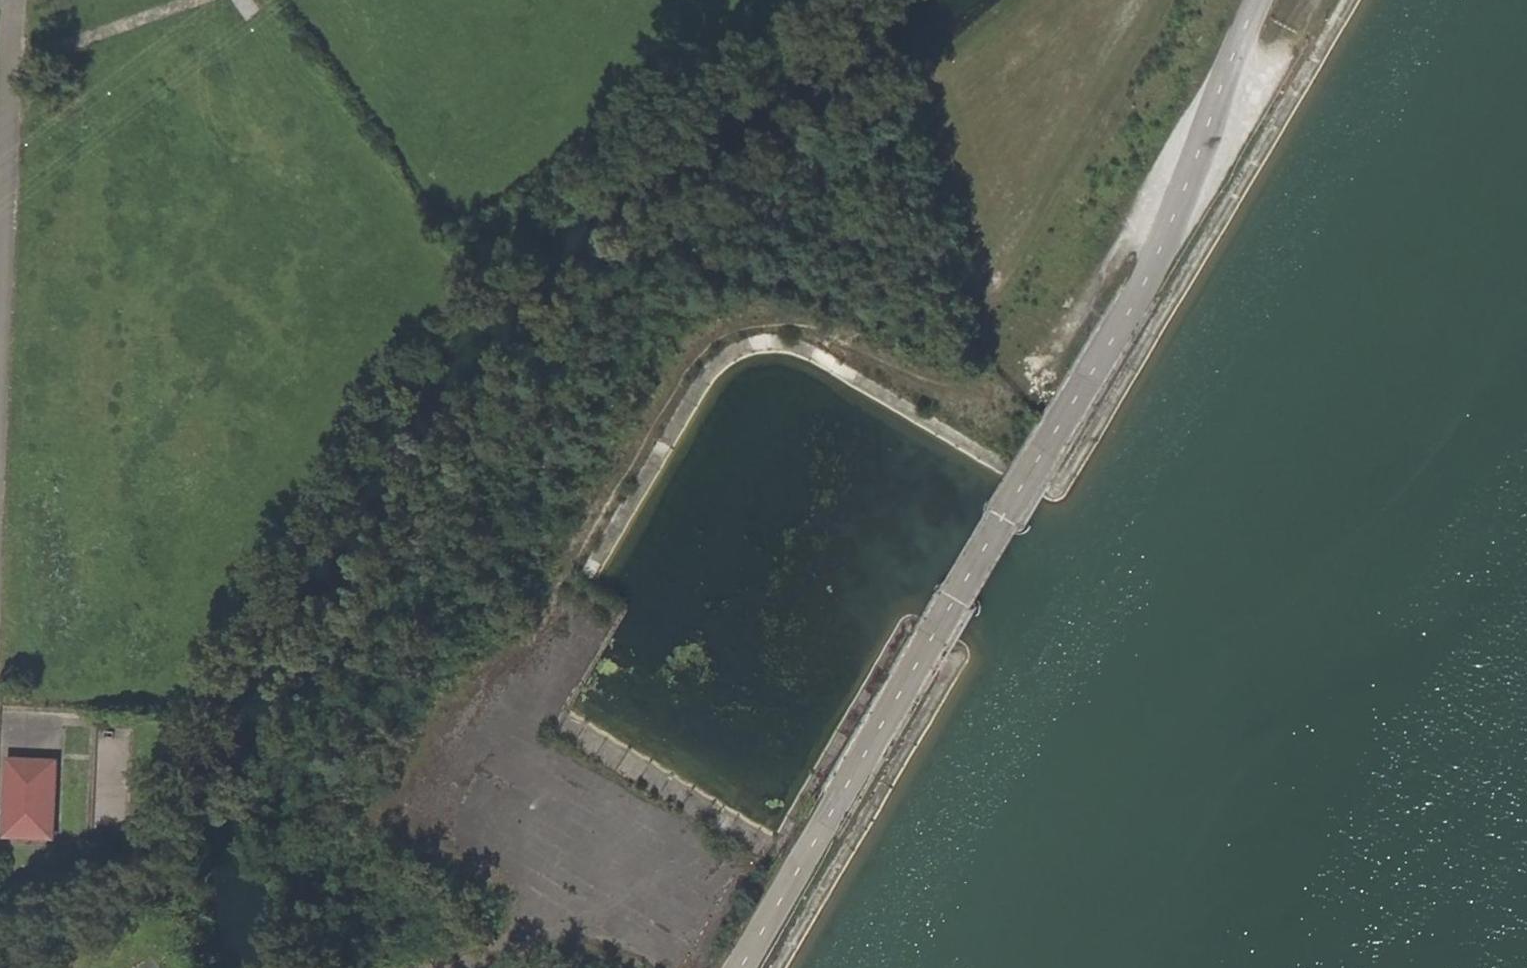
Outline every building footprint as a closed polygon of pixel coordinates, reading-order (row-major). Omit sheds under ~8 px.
[(62,758),(9,756),(5,838),(58,840),(62,758)]
